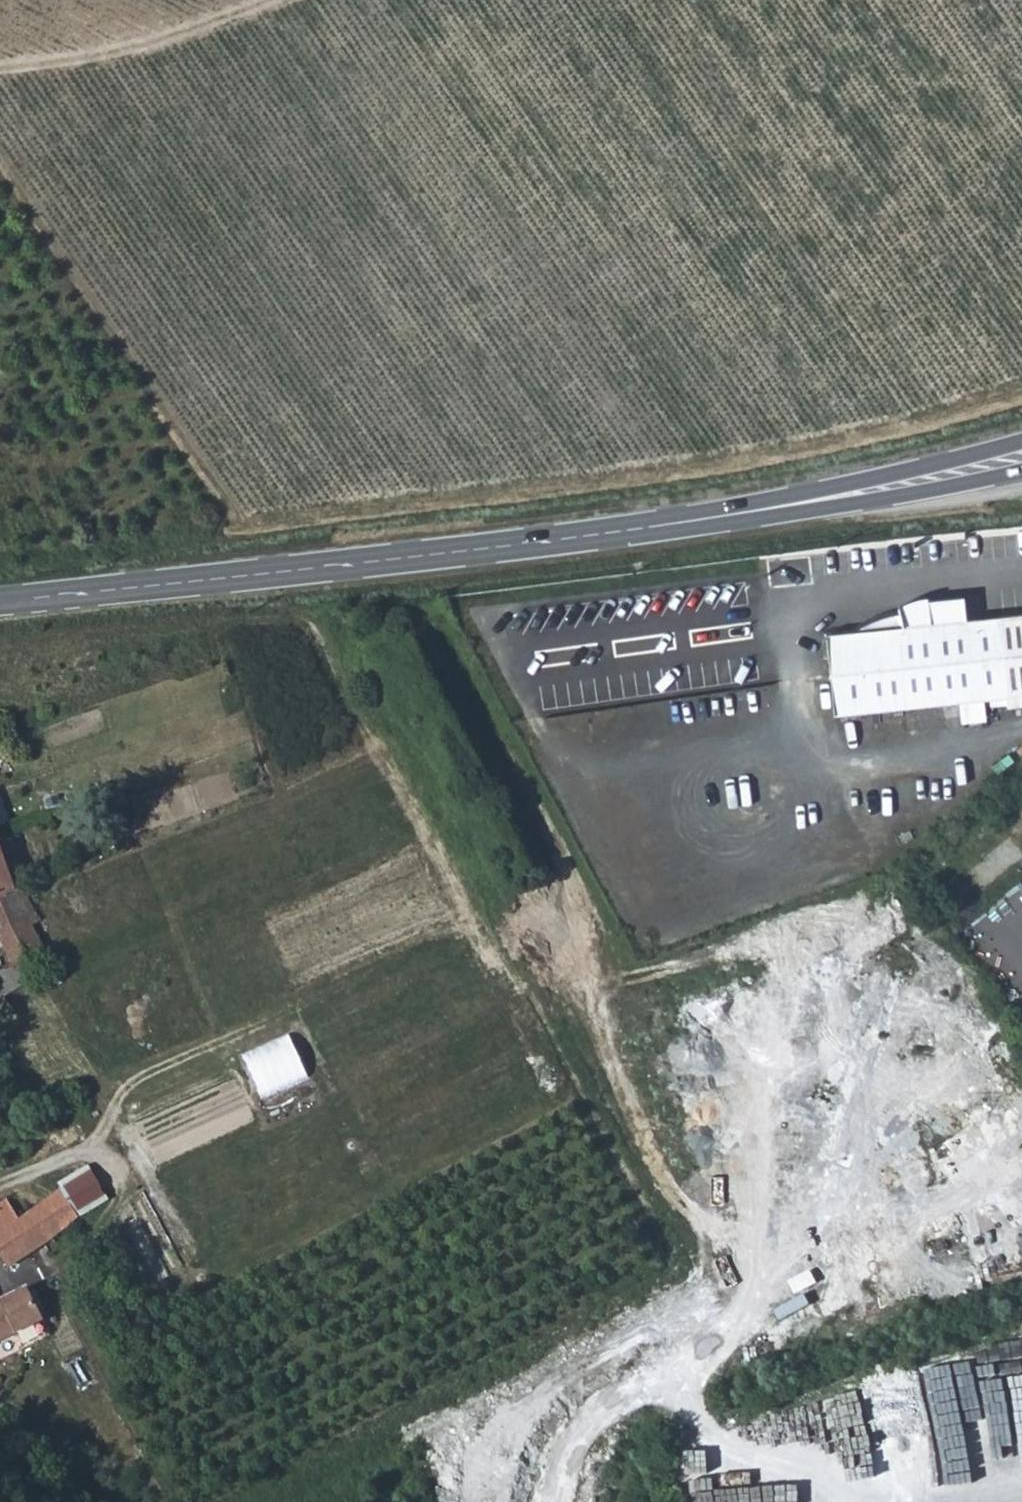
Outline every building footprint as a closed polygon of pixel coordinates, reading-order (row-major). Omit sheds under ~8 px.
[(839,646),(846,712),(1018,695),(1010,614),(980,617),(980,615),(978,595),(963,596),(942,598),(944,621),(919,624),(910,609),(861,625),(833,628),(834,646),(839,646)] [(1021,704),(1021,613),(1010,614),(1018,695),(1019,704),(1021,704)] [(9,890),(8,886),(0,863),(0,892),(9,890)] [(25,924),(0,938),(0,950),(10,969),(21,965),(17,958),(38,951),(25,924)] [(298,1035),(250,1050),(264,1097),(313,1082),(298,1035)] [(88,1193),(75,1171),(54,1184),(65,1209),(88,1193)] [(35,1241),(42,1236),(50,1245),(63,1233),(56,1224),(67,1214),(65,1209),(54,1184),(12,1213),(0,1193),(0,1263),(35,1241)] [(34,1316),(20,1284),(0,1294),(0,1331),(34,1316)]
